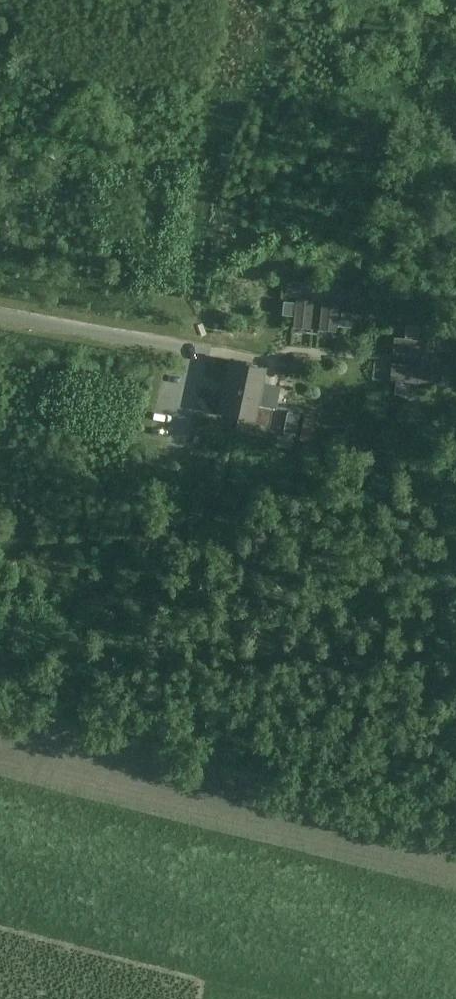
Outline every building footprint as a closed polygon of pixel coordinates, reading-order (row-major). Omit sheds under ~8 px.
[(333,325),(333,305),(324,305),(324,325),(333,325)] [(267,435),(273,407),(255,404),(263,367),(231,361),(221,409),(239,413),(235,429),(267,435)]
